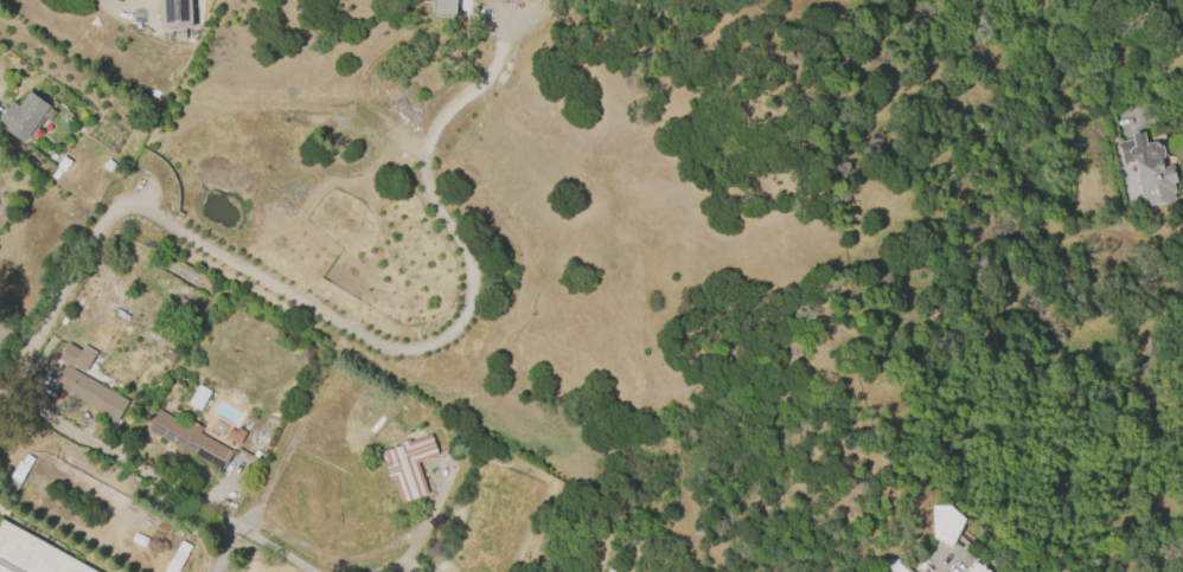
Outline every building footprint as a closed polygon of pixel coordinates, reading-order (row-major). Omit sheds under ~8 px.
[(160,30),(159,0),(191,0),(193,27),(160,30)] [(454,0),(431,0),(430,16),(453,17),(454,0)] [(21,143),(0,128),(0,116),(12,99),(19,104),(28,91),(47,105),(21,143)] [(1162,167),(1171,166),(1175,181),(1170,182),(1172,192),(1170,192),(1172,200),(1145,206),(1143,197),(1140,198),(1132,162),(1123,165),(1118,142),(1131,140),(1130,136),(1143,133),(1145,144),(1153,142),(1160,147),(1163,155),(1159,160),(1162,167)] [(56,167),(63,156),(70,161),(63,172),(56,167)] [(237,333),(229,328),(232,321),(241,326),(237,333)] [(84,374),(57,359),(66,342),(79,349),(82,345),(96,353),(84,374)] [(171,362),(162,356),(166,349),(175,355),(171,362)] [(63,365),(127,401),(115,423),(89,407),(90,406),(51,385),(63,365)] [(187,404),(199,411),(210,392),(197,385),(187,404)] [(156,409),(185,425),(188,419),(200,426),(197,432),(231,452),(219,473),(186,452),(184,457),(172,450),(174,445),(146,429),(156,409)] [(383,450),(398,445),(397,443),(408,439),(408,442),(430,433),(437,454),(415,462),(426,494),(401,502),(392,478),(389,480),(384,464),(388,462),(383,450)] [(32,458),(12,495),(5,490),(9,481),(7,480),(19,459),(21,461),(25,455),(32,458)] [(932,538),(932,506),(948,504),(964,520),(949,547),(932,538)] [(6,519),(101,571),(0,571),(0,530),(6,519)] [(186,555),(177,571),(162,571),(180,541),(190,547),(185,554),(186,555)] [(897,559),(912,571),(885,571),(888,568),(884,565),(893,557),(896,560),(897,559)] [(974,559),(989,571),(962,571),(974,559)] [(927,566),(922,571),(912,571),(914,570),(913,568),(920,560),(927,566)]
